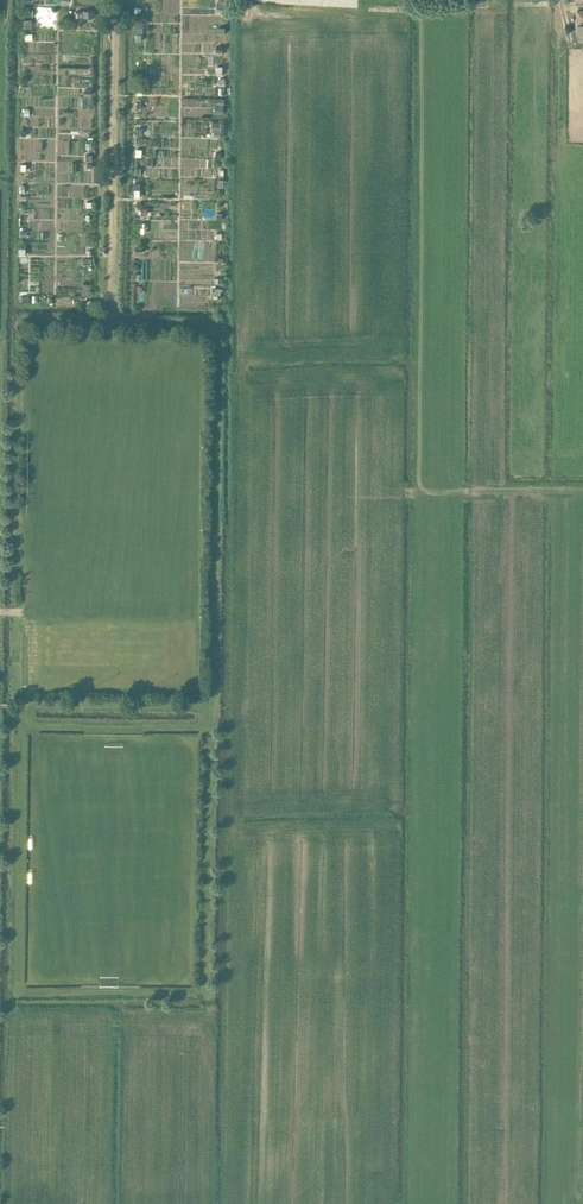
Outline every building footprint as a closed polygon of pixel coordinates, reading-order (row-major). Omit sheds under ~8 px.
[(76,11),(76,19),(83,19),(83,17),(95,17),(95,11),(95,10),(94,10),(83,10),(83,11),(76,11)]
